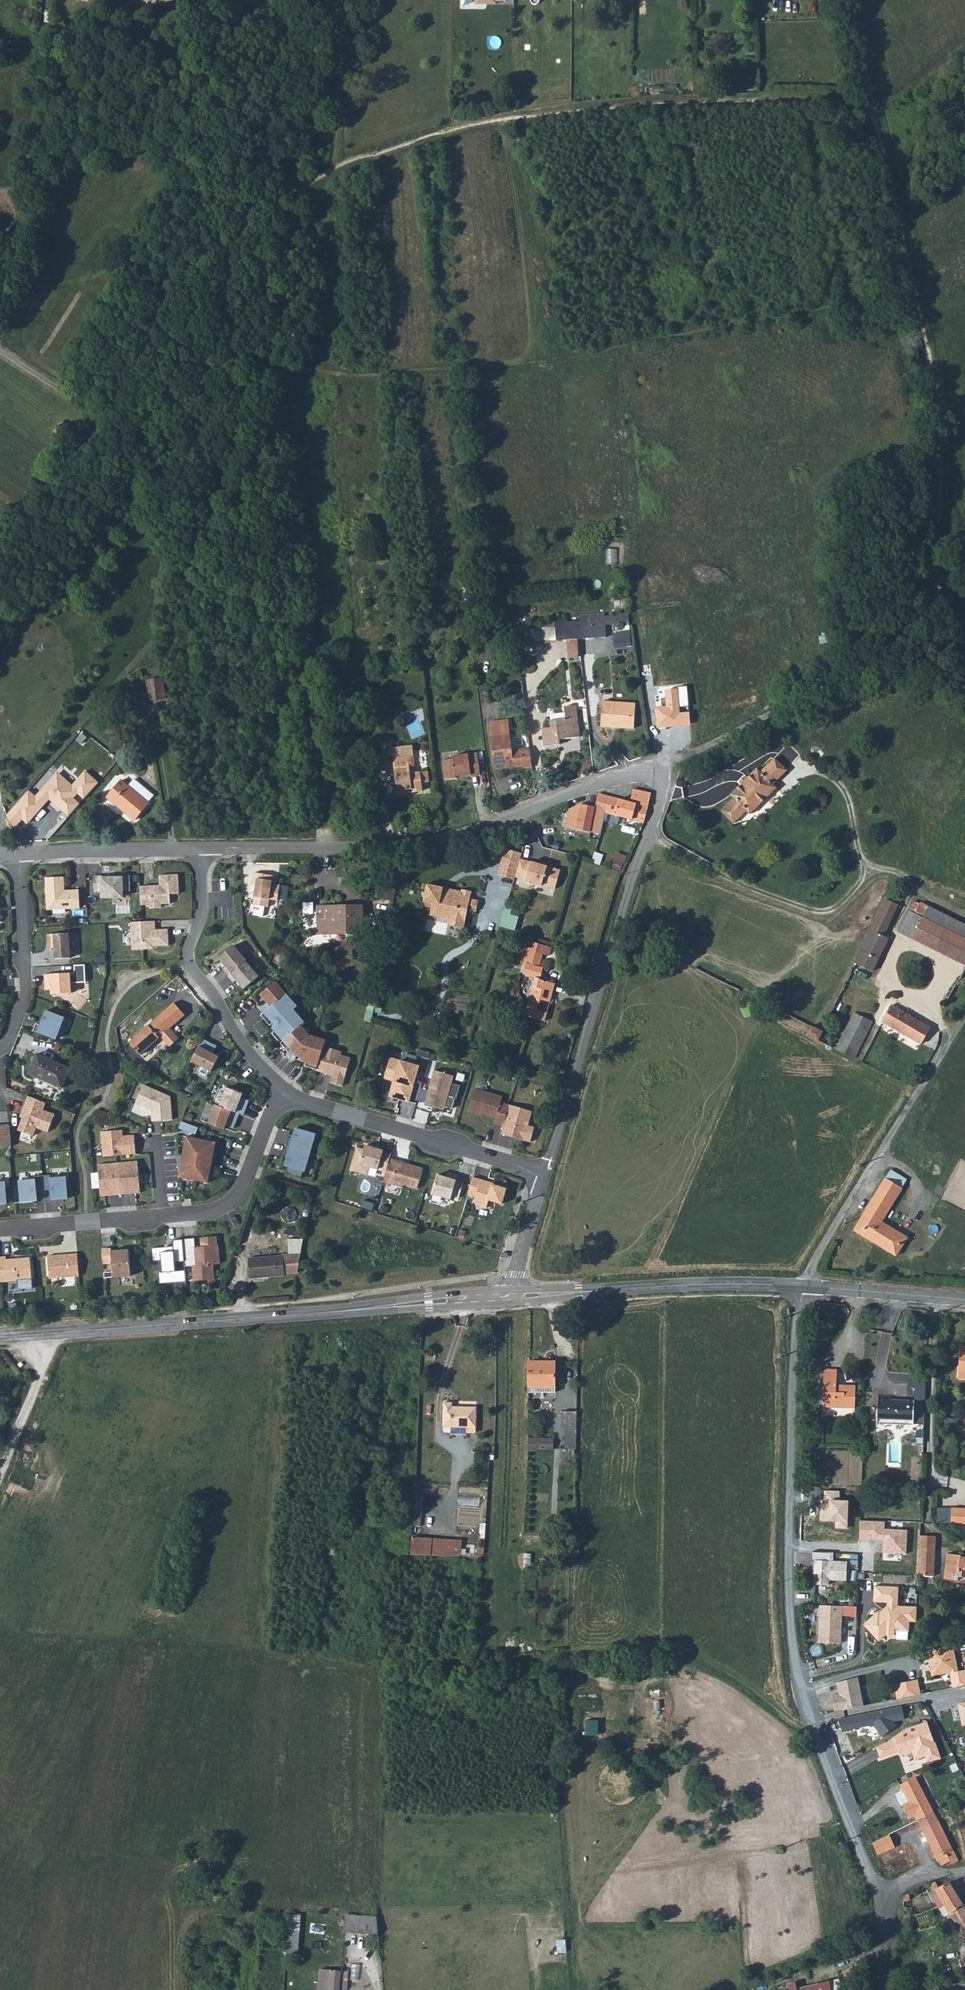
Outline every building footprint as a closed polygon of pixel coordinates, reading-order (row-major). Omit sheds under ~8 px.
[(607,622),(620,622),(620,614),(607,614),(607,622)] [(577,621),(567,622),(566,620),(555,621),(556,641),(578,640),(577,626),(577,621)] [(577,626),(578,640),(605,638),(605,624),(577,626)] [(615,646),(633,645),(632,630),(614,631),(615,646)] [(147,680),(150,701),(166,699),(163,679),(147,680)] [(601,727),(634,729),(635,704),(603,702),(601,727)] [(543,728),(545,746),(560,744),(560,739),(579,737),(577,718),(576,718),(575,707),(564,707),(565,714),(550,716),(551,728),(543,728)] [(493,765),(495,765),(513,763),(513,767),(522,766),(522,768),(532,767),(529,748),(512,750),(508,719),(488,722),(493,765)] [(384,754),(394,753),(393,744),(392,739),(383,740),(384,754)] [(394,755),(399,793),(407,792),(407,785),(413,784),(417,789),(424,788),(423,780),(430,779),(428,768),(414,770),(413,764),(415,762),(413,742),(393,744),(394,755)] [(457,778),(457,776),(472,775),(472,776),(482,775),(479,752),(455,755),(454,758),(444,759),(447,779),(457,778)] [(731,823),(744,809),(748,813),(773,786),(769,783),(782,769),(770,757),(757,770),(753,768),(743,778),(745,780),(739,786),(738,784),(728,794),(732,797),(719,811),(731,823)] [(29,790),(6,815),(14,828),(23,819),(27,824),(49,800),(69,817),(80,804),(74,798),(78,794),(84,799),(98,783),(85,770),(72,785),(56,771),(38,791),(40,792),(36,797),(29,790)] [(738,784),(739,786),(745,780),(743,778),(740,776),(735,781),(738,784)] [(107,797),(122,810),(124,808),(136,818),(149,804),(148,802),(153,795),(134,780),(128,786),(122,781),(107,797)] [(603,812),(642,822),(649,793),(632,789),(628,803),(607,797),(603,812)] [(564,827),(598,835),(603,812),(607,797),(604,796),(597,795),(596,799),(594,808),(577,804),(568,807),(564,827)] [(522,858),(524,852),(508,847),(500,874),(516,879),(516,876),(522,858)] [(622,870),(627,854),(617,851),(611,866),(622,870)] [(533,861),(522,858),(516,876),(527,880),(543,885),(556,889),(562,869),(549,865),(542,863),(533,860),(533,861)] [(269,876),(251,873),(249,885),(253,886),(250,905),(265,908),(266,900),(274,901),(276,888),(268,887),(269,876)] [(157,886),(137,887),(138,906),(146,905),(146,909),(158,908),(158,905),(167,904),(167,895),(176,894),(175,875),(156,876),(157,886)] [(90,878),(91,892),(99,892),(100,898),(120,897),(120,892),(127,891),(126,876),(114,876),(114,878),(99,879),(99,877),(90,878)] [(61,878),(43,879),(45,907),(49,911),(78,909),(76,891),(62,892),(61,878)] [(377,898),(386,901),(390,886),(382,883),(377,898)] [(465,918),(466,914),(466,909),(471,909),(473,899),(468,898),(469,889),(459,888),(458,890),(458,895),(439,892),(439,888),(425,886),(422,908),(429,909),(428,917),(448,920),(448,916),(465,918)] [(855,963),(872,971),(888,939),(884,936),(898,906),(885,900),(855,963)] [(937,925),(964,938),(964,924),(915,900),(913,903),(907,901),(904,908),(937,925)] [(323,926),(366,931),(368,906),(326,901),(323,926)] [(521,911),(509,908),(505,925),(517,928),(521,911)] [(894,929),(964,963),(964,938),(937,925),(904,908),(894,929)] [(448,920),(447,924),(464,927),(465,918),(448,916),(448,920)] [(152,922),(129,923),(130,950),(143,949),(145,947),(167,946),(166,930),(153,930),(152,922)] [(67,934),(45,935),(46,949),(53,948),(53,959),(68,958),(67,934)] [(519,948),(539,954),(545,955),(547,947),(521,940),(519,948)] [(220,969),(225,976),(242,961),(243,960),(230,945),(215,958),(223,967),(220,969)] [(516,960),(536,965),(539,954),(519,948),(516,960)] [(225,976),(224,976),(230,982),(233,979),(240,988),(255,976),(242,961),(225,976)] [(73,973),(43,975),(44,990),(50,990),(50,994),(70,993),(69,983),(86,982),(85,965),(73,966),(73,973)] [(522,1014),(542,1020),(553,982),(549,981),(549,978),(544,976),(543,979),(533,977),(522,1014)] [(271,981),(256,994),(266,1006),(259,1012),(270,1025),(268,1028),(286,1048),(285,1052),(299,1056),(298,1060),(313,1065),(319,1044),(321,1038),(305,1034),(296,1024),(300,1020),(289,1008),(293,1005),(271,981)] [(171,1002),(147,1025),(127,1043),(138,1055),(159,1037),(168,1046),(177,1039),(167,1028),(182,1015),(171,1002)] [(883,1021),(920,1042),(930,1026),(892,1004),(883,1021)] [(64,1017),(47,1011),(41,1026),(36,1024),(33,1031),(55,1040),(64,1017)] [(835,1050),(853,1059),(871,1022),(853,1014),(835,1050)] [(808,1037),(819,1043),(824,1033),(813,1027),(808,1037)] [(215,1045),(200,1038),(189,1060),(209,1070),(217,1055),(211,1052),(215,1045)] [(338,1050),(319,1044),(313,1065),(312,1070),(328,1075),(326,1081),(337,1084),(346,1056),(337,1054),(338,1050)] [(30,1073),(63,1085),(71,1066),(38,1053),(30,1073)] [(414,1065),(385,1056),(380,1074),(390,1077),(392,1080),(388,1096),(403,1100),(414,1065)] [(445,1088),(449,1073),(429,1068),(419,1102),(434,1106),(435,1103),(447,1106),(451,1095),(443,1093),(441,1093),(443,1087),(445,1088)] [(390,1077),(380,1074),(380,1077),(388,1079),(384,1095),(388,1096),(392,1080),(390,1077)] [(133,1102),(143,1107),(144,1105),(148,1107),(148,1109),(149,1121),(169,1119),(167,1096),(141,1084),(133,1102)] [(222,1086),(215,1105),(235,1112),(240,1114),(245,1099),(238,1096),(239,1092),(222,1086)] [(497,1124),(503,1104),(494,1101),(496,1096),(468,1088),(462,1109),(475,1113),(475,1111),(490,1115),(488,1122),(497,1124)] [(28,1120),(23,1132),(38,1138),(41,1129),(53,1134),(60,1116),(48,1112),(50,1105),(49,1104),(33,1098),(27,1114),(29,1115),(28,1120)] [(215,1105),(211,1103),(204,1122),(220,1128),(222,1124),(229,1127),(235,1112),(215,1105)] [(497,1124),(495,1132),(524,1140),(528,1126),(521,1124),(525,1110),(503,1103),(503,1104),(497,1124)] [(8,1124),(0,1124),(0,1146),(9,1145),(8,1124)] [(285,1136),(283,1144),(307,1151),(312,1132),(293,1127),(290,1138),(285,1136)] [(115,1154),(132,1152),(130,1134),(119,1135),(118,1129),(97,1130),(99,1155),(115,1154)] [(214,1143),(185,1137),(177,1177),(206,1183),(214,1143)] [(385,1156),(386,1152),(378,1149),(378,1148),(360,1143),(355,1162),(381,1169),(385,1156)] [(307,1151),(283,1144),(281,1152),(285,1153),(282,1165),(285,1166),(282,1172),(298,1177),(300,1170),(301,1170),(307,1151)] [(393,1158),(385,1156),(381,1169),(378,1179),(397,1185),(398,1182),(412,1186),(418,1166),(405,1162),(404,1163),(392,1160),(393,1158)] [(115,1161),(118,1192),(138,1190),(135,1159),(115,1161)] [(118,1192),(115,1161),(95,1163),(98,1194),(118,1192)] [(851,1233),(891,1257),(902,1238),(878,1224),(908,1174),(891,1164),(851,1233)] [(49,1173),(40,1174),(42,1188),(49,1188),(50,1198),(65,1196),(63,1174),(49,1176),(49,1173)] [(443,1176),(432,1173),(426,1192),(445,1197),(446,1194),(453,1196),(458,1180),(451,1178),(452,1176),(443,1174),(443,1176)] [(42,1188),(40,1174),(32,1174),(32,1177),(18,1178),(20,1200),(35,1199),(34,1189),(42,1188)] [(483,1180),(467,1175),(462,1192),(469,1194),(468,1199),(470,1203),(481,1206),(483,1198),(496,1202),(501,1185),(489,1182),(488,1183),(483,1181),(483,1180)] [(181,1259),(182,1264),(189,1264),(191,1279),(212,1277),(210,1262),(217,1261),(215,1243),(214,1243),(214,1234),(197,1236),(198,1245),(192,1245),(191,1236),(180,1237),(180,1240),(181,1259)] [(180,1240),(180,1237),(169,1238),(170,1244),(148,1246),(149,1259),(158,1258),(159,1270),(155,1270),(156,1281),(183,1279),(182,1268),(173,1269),(172,1260),(181,1259),(180,1240)] [(242,1260),(244,1280),(279,1277),(279,1275),(293,1274),(300,1239),(283,1241),(284,1256),(277,1257),(277,1258),(242,1260)] [(126,1247),(108,1249),(110,1269),(101,1270),(102,1276),(129,1274),(126,1247)] [(55,1253),(46,1254),(48,1276),(77,1274),(75,1251),(66,1252),(66,1253),(55,1254),(55,1253)] [(0,1255),(0,1279),(31,1277),(29,1255),(5,1257),(5,1254),(0,1255)] [(959,1348),(956,1380),(964,1381),(964,1348),(959,1348)] [(524,1396),(551,1396),(552,1366),(525,1366),(524,1396)] [(822,1409),(854,1410),(855,1388),(835,1387),(835,1372),(823,1371),(822,1409)] [(913,1426),(914,1405),(893,1404),(893,1399),(877,1399),(877,1424),(913,1426)] [(452,1402),(442,1402),(442,1428),(465,1428),(465,1434),(474,1434),(474,1406),(452,1406),(452,1402)] [(924,1405),(914,1405),(913,1426),(924,1426),(924,1405)] [(575,1453),(576,1416),(562,1416),(562,1431),(565,1431),(565,1452),(575,1453)] [(523,1443),(523,1452),(550,1452),(552,1452),(552,1443),(523,1443)] [(840,1492),(825,1491),(825,1499),(820,1499),(819,1520),(835,1521),(835,1529),(847,1529),(848,1500),(839,1500),(840,1492)] [(935,1511),(934,1527),(964,1528),(964,1512),(957,1512),(957,1522),(950,1522),(950,1512),(935,1511)] [(885,1521),(862,1520),(860,1539),(884,1540),(883,1552),(907,1553),(909,1530),(885,1528),(885,1521)] [(936,1535),(919,1534),(918,1576),(935,1576),(936,1535)] [(411,1557),(419,1556),(430,1556),(447,1555),(462,1554),(461,1538),(412,1539),(411,1557)] [(568,1554),(569,1538),(559,1538),(558,1554),(568,1554)] [(831,1553),(810,1551),(809,1562),(811,1562),(811,1570),(813,1571),(812,1585),(827,1586),(827,1581),(844,1582),(845,1563),(831,1562),(831,1553)] [(947,1556),(944,1580),(964,1581),(964,1558),(947,1556)] [(876,1615),(863,1627),(878,1642),(884,1636),(888,1639),(894,1633),(906,1633),(907,1622),(914,1622),(915,1611),(895,1610),(896,1590),(875,1588),(874,1602),(887,1603),(886,1614),(881,1620),(876,1615)] [(839,1608),(817,1607),(816,1644),(837,1645),(839,1608)] [(919,1654),(920,1660),(925,1659),(929,1678),(947,1674),(950,1688),(964,1686),(964,1678),(963,1670),(955,1672),(949,1645),(919,1654)] [(860,1708),(855,1681),(834,1686),(836,1696),(829,1697),(832,1713),(860,1708)] [(914,1681),(891,1686),(895,1701),(918,1696),(914,1681)] [(902,1706),(836,1720),(842,1732),(873,1725),(884,1743),(902,1732),(894,1724),(905,1719),(902,1706)] [(907,1729),(902,1732),(884,1743),(876,1747),(880,1759),(899,1752),(901,1756),(912,1752),(915,1759),(926,1756),(927,1762),(941,1758),(935,1741),(934,1742),(926,1721),(907,1729)] [(917,1822),(933,1814),(915,1780),(898,1787),(906,1804),(902,1806),(909,1819),(914,1817),(917,1822)] [(952,1866),(958,1863),(933,1814),(917,1822),(936,1856),(942,1866),(949,1862),(952,1866)] [(887,1836),(871,1843),(877,1855),(893,1848),(887,1836)] [(929,1885),(933,1892),(929,1895),(944,1919),(949,1916),(963,1938),(964,1937),(964,1922),(957,1908),(962,1904),(949,1884),(937,1889),(934,1883),(929,1885)] [(964,1922),(964,1902),(962,1904),(957,1908),(964,1922)] [(344,1933),(381,1934),(376,1917),(345,1917),(344,1933)] [(286,1942),(299,1942),(301,1924),(288,1924),(286,1942)] [(285,1963),(298,1963),(299,1942),(286,1942),(285,1963)] [(329,1980),(319,1979),(318,1989),(329,1989),(329,1980)] [(340,1981),(329,1980),(329,1989),(339,1989),(340,1981)]
